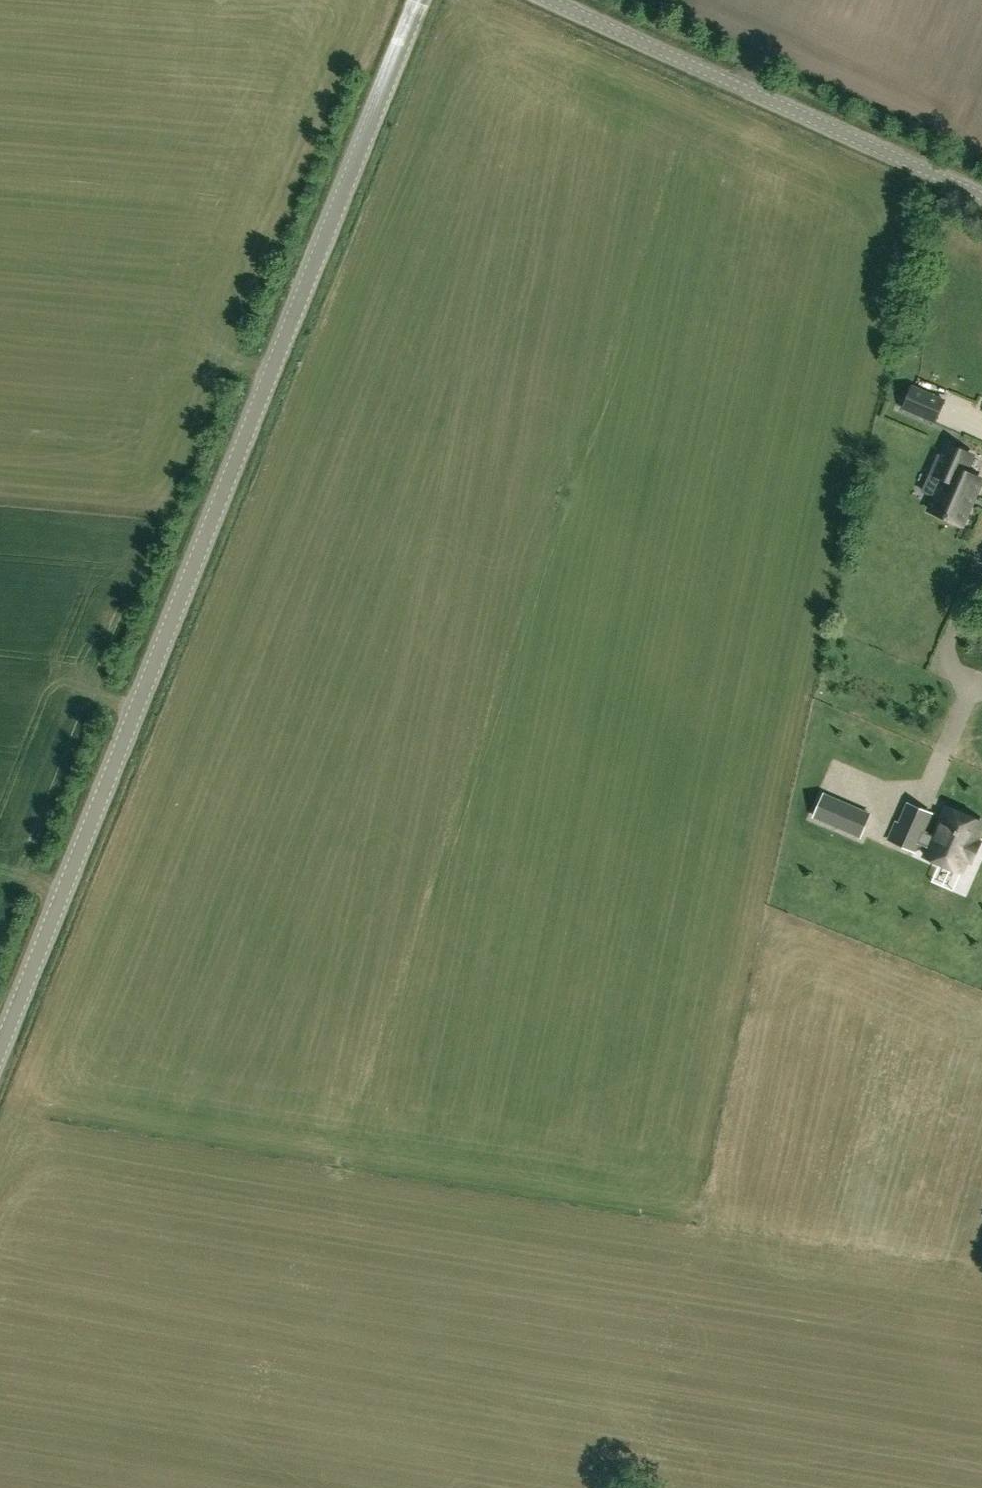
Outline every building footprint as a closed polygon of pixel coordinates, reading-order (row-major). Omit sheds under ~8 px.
[(945,400),(912,386),(903,408),(935,422),(945,400)] [(972,454),(948,444),(943,456),(939,454),(931,473),(944,479),(930,511),(961,524),(981,479),(964,471),(972,454)] [(845,805),(840,817),(861,827),(866,814),(845,805)] [(972,861),(980,842),(976,840),(981,826),(981,823),(946,807),(934,835),(923,830),(922,833),(900,823),(897,822),(889,840),(914,851),(918,842),(929,847),(925,856),(940,862),(945,849),(967,859),(972,861)]
